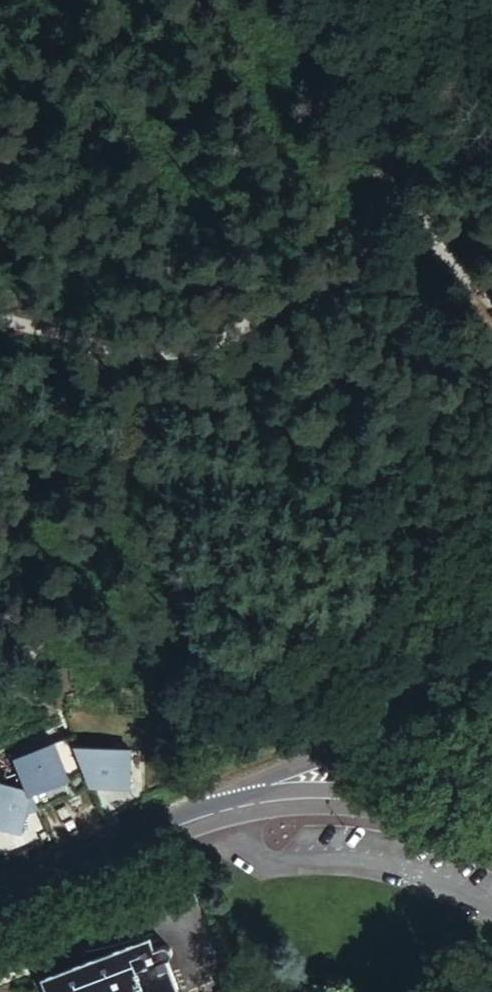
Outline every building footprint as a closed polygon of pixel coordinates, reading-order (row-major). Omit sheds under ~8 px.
[(75,788),(92,781),(76,743),(71,732),(16,755),(22,771),(36,804),(53,798),(75,788)] [(76,743),(92,781),(130,782),(131,744),(76,743)] [(36,804),(22,771),(21,771),(18,773),(16,782),(0,778),(0,822),(21,828),(26,809),(36,804)] [(153,938),(131,946),(134,953),(155,945),(153,938)] [(57,974),(64,991),(177,991),(187,988),(172,954),(175,953),(176,951),(178,950),(178,947),(178,944),(176,942),(176,940),(171,939),(169,939),(166,940),(155,945),(134,953),(131,946),(57,974)] [(57,974),(47,978),(52,991),(64,991),(57,974)]
